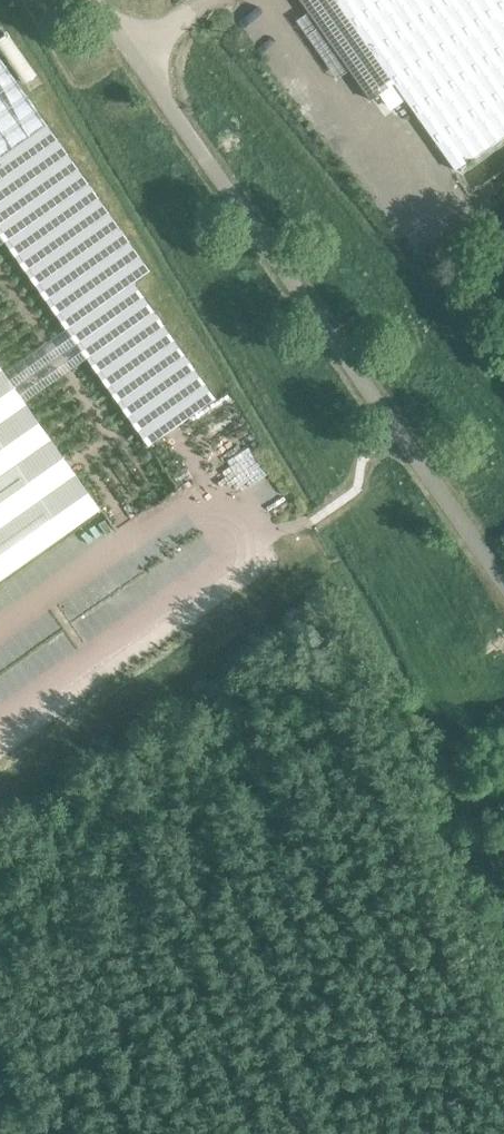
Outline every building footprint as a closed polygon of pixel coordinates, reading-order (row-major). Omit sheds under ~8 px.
[(455,170),(503,136),(503,0),(335,0),(455,170)] [(148,448),(216,400),(134,282),(150,271),(0,58),(0,238),(148,448)] [(66,532),(0,438),(0,579),(66,532)]
